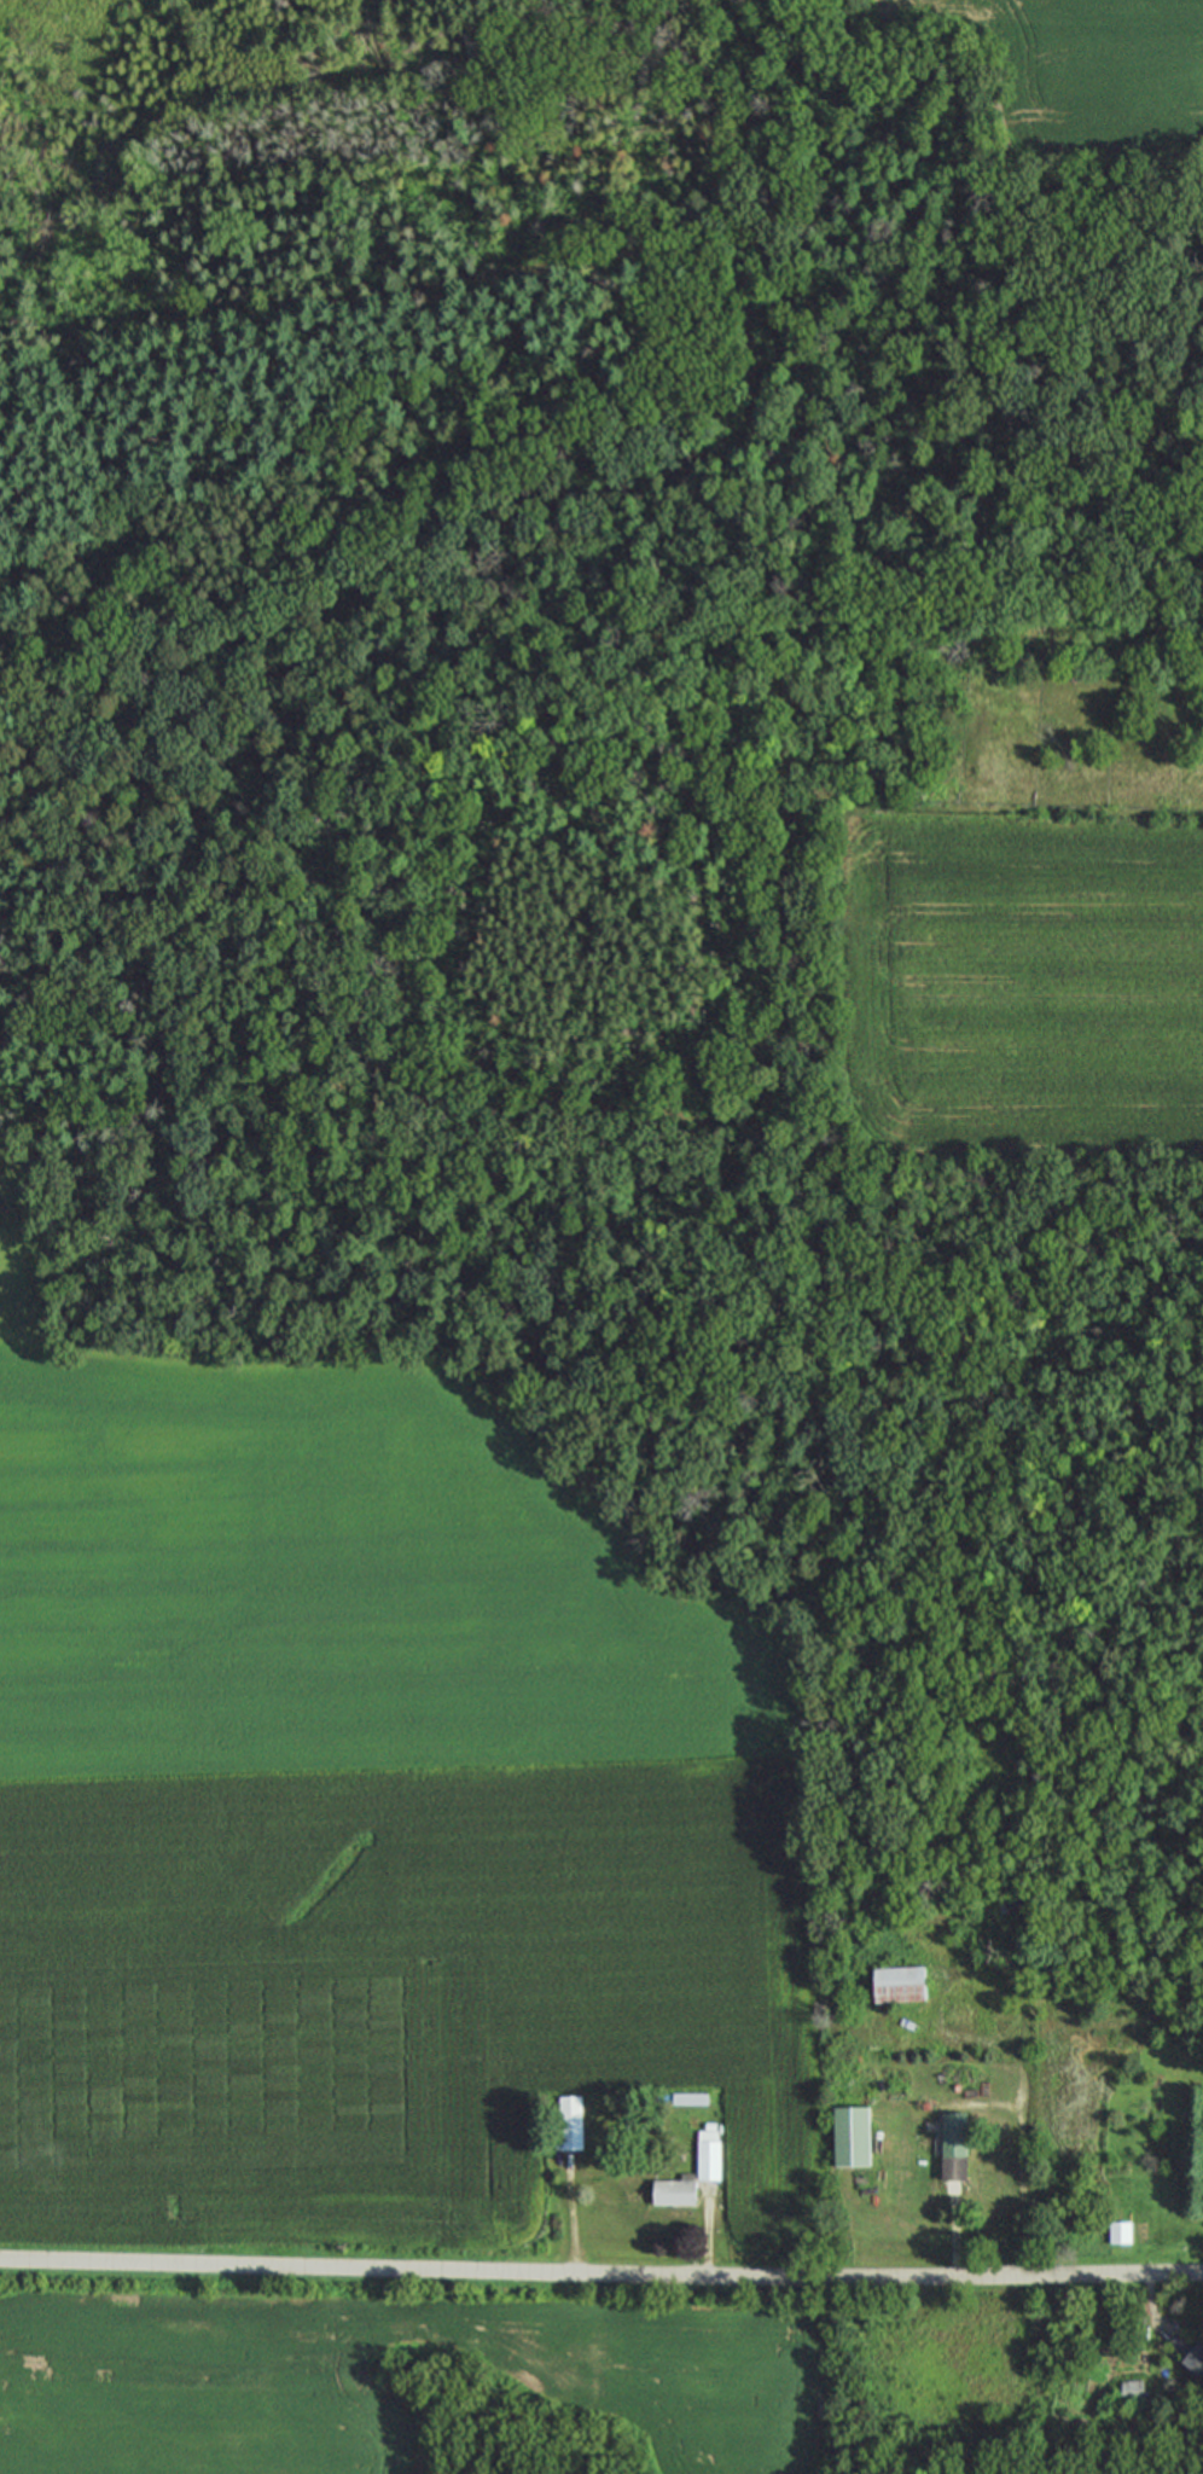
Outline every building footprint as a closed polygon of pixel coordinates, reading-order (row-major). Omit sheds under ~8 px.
[(871,1967),(872,2003),(923,2003),(922,1967),(871,1967)] [(580,2096),(557,2096),(557,2150),(580,2150),(580,2096)] [(867,2167),(867,2107),(832,2107),(832,2167),(867,2167)] [(965,2113),(940,2113),(940,2181),(965,2181),(965,2113)] [(718,2130),(696,2130),(696,2180),(718,2180),(718,2130)] [(651,2205),(693,2205),(693,2180),(651,2180),(651,2205)] [(1129,2222),(1108,2222),(1108,2245),(1129,2245),(1129,2222)] [(1180,2329),(1163,2349),(1202,2382),(1202,2348),(1180,2329)] [(1142,2402),(1142,2381),(1121,2381),(1121,2403),(1142,2402)]
